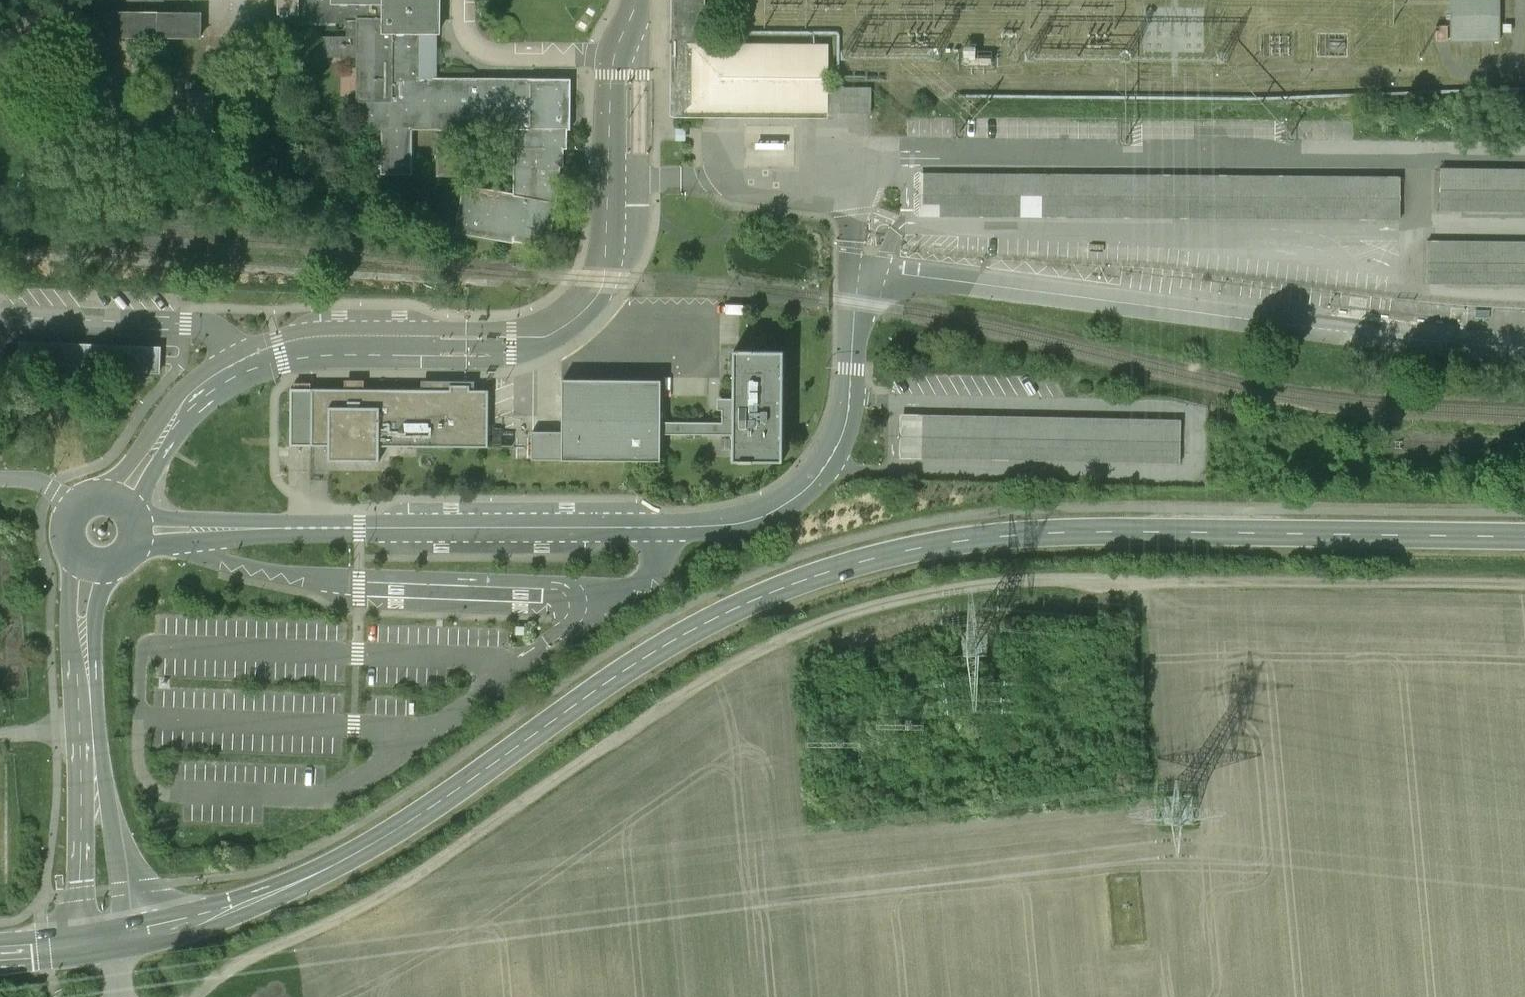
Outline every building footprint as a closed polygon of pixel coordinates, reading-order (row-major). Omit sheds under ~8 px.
[(278,16),(294,15),(295,21),(359,22),(359,37),(329,37),(328,55),(359,55),(358,99),(361,100),(361,126),(384,127),(384,172),(411,173),(411,127),(438,128),(437,176),(470,176),(470,152),(449,152),(450,128),(514,129),(515,195),(465,188),(458,231),(550,247),(557,203),(557,185),(561,185),(561,167),(564,167),(565,149),(567,149),(567,130),(579,130),(584,126),(583,94),(570,91),(560,91),(560,79),(528,79),(529,81),(437,80),(438,64),(442,64),(442,48),(438,48),(438,33),(439,32),(440,0),(278,0),(278,16)] [(703,43),(704,0),(676,0),(675,91),(663,94),(663,107),(675,111),(872,113),(872,88),(828,88),(828,45),(703,43)] [(1499,39),(1499,0),(1446,0),(1446,39),(1499,39)] [(197,37),(197,9),(93,9),(93,73),(125,73),(125,37),(197,37)] [(206,116),(207,90),(182,89),(181,115),(206,116)] [(752,156),(778,157),(780,130),(753,129),(752,156)] [(1436,166),(1436,213),(1524,213),(1524,166),(1436,166)] [(919,170),(918,215),(1101,216),(1107,209),(1123,209),(1130,234),(1130,209),(1141,206),(1141,219),(1149,226),(1149,249),(1156,249),(1156,256),(1193,246),(1193,234),(1184,226),(1195,223),(1195,205),(1221,205),(1214,213),(1398,214),(1398,174),(1187,172),(1187,181),(1176,181),(1176,199),(1154,199),(1148,206),(1146,201),(1134,201),(1134,172),(919,170)] [(1424,239),(1424,282),(1524,282),(1524,239),(1424,239)] [(44,366),(156,367),(156,343),(45,341),(44,366)] [(740,351),(734,351),(733,399),(733,435),(733,462),(740,462),(740,463),(753,463),(753,462),(783,462),(784,352),(754,352),(754,350),(740,350),(740,351)] [(661,381),(563,380),(563,433),(533,433),(533,460),(661,460),(661,434),(661,422),(661,381)] [(451,390),(291,389),(290,446),(329,446),(329,461),(380,461),(380,446),(488,447),(489,390),(470,390),(470,385),(451,385),(451,390)] [(661,434),(733,435),(733,399),(723,399),(722,423),(661,422),(661,434)] [(1186,423),(909,416),(908,459),(1185,466),(1186,423)]
